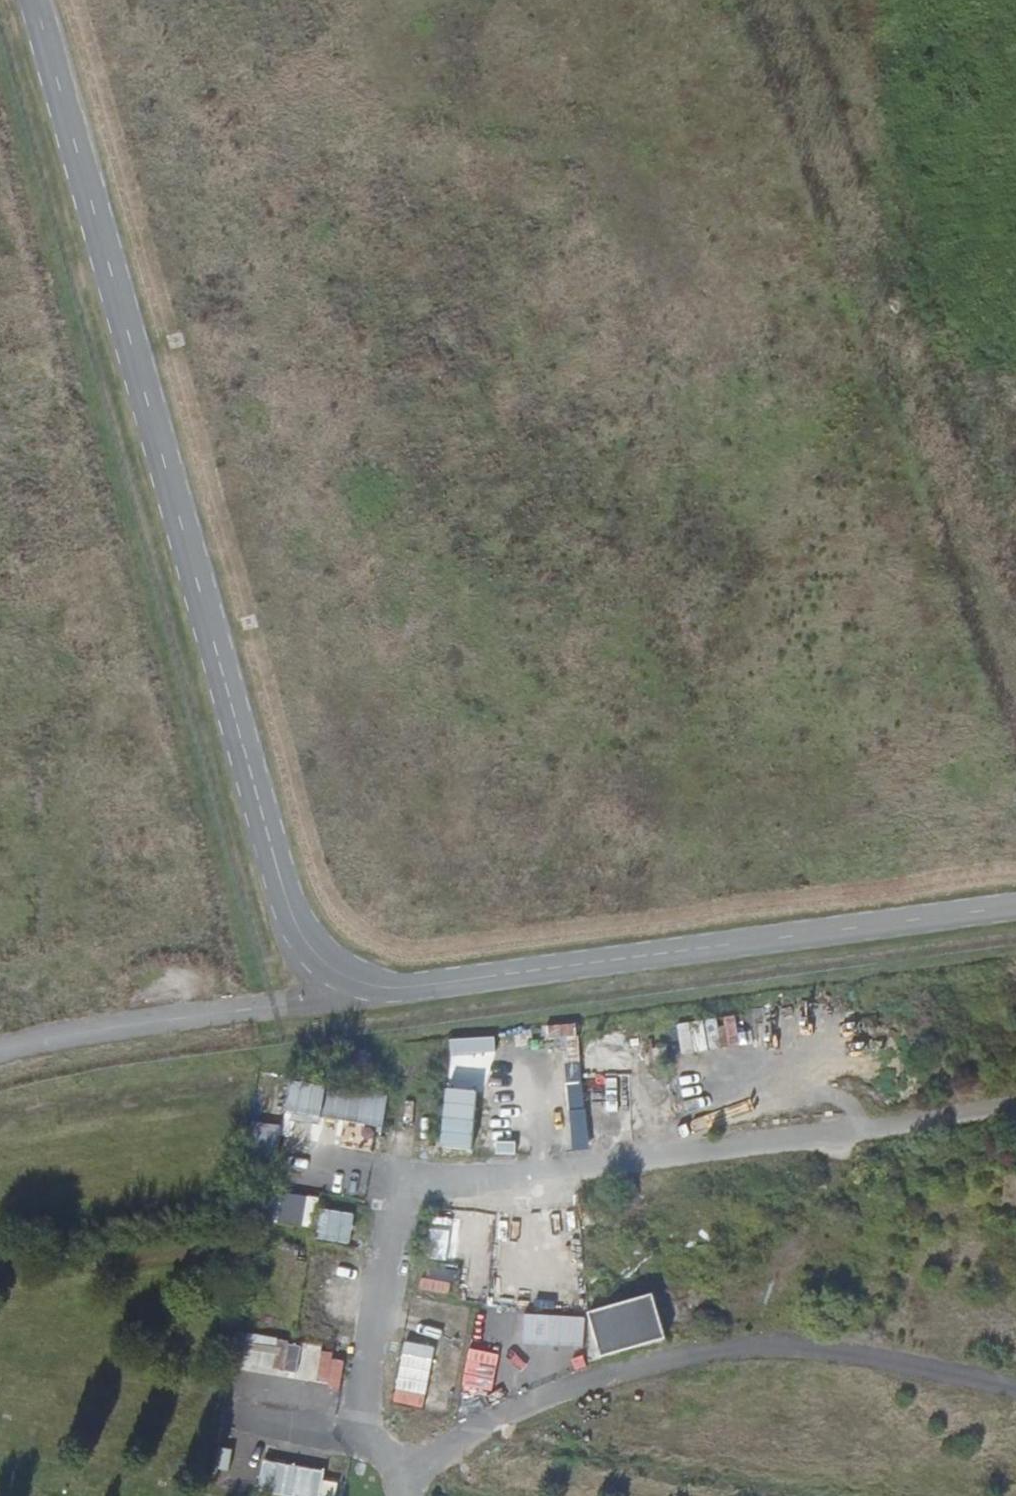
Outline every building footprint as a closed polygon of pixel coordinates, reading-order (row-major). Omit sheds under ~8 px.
[(642,1038),(630,1038),(630,1069),(642,1068),(642,1038)] [(405,1085),(388,1083),(387,1092),(404,1094),(405,1085)] [(467,1083),(457,1083),(457,1100),(466,1101),(467,1083)] [(506,1089),(475,1089),(475,1101),(506,1101),(506,1089)] [(476,1102),(445,1100),(442,1149),(472,1151),(476,1102)] [(456,1230),(426,1227),(422,1263),(451,1267),(456,1230)] [(333,1300),(302,1294),(300,1306),(331,1311),(333,1300)] [(326,1334),(297,1329),(295,1342),(324,1347),(326,1334)] [(305,1351),(293,1349),(287,1378),(299,1381),(305,1351)] [(333,1380),(338,1356),(308,1350),(303,1374),(333,1380)] [(454,1372),(398,1361),(396,1373),(451,1384),(454,1372)] [(315,1396),(317,1384),(287,1379),(285,1391),(315,1396)] [(425,1390),(394,1384),(390,1408),(420,1414),(425,1390)]
